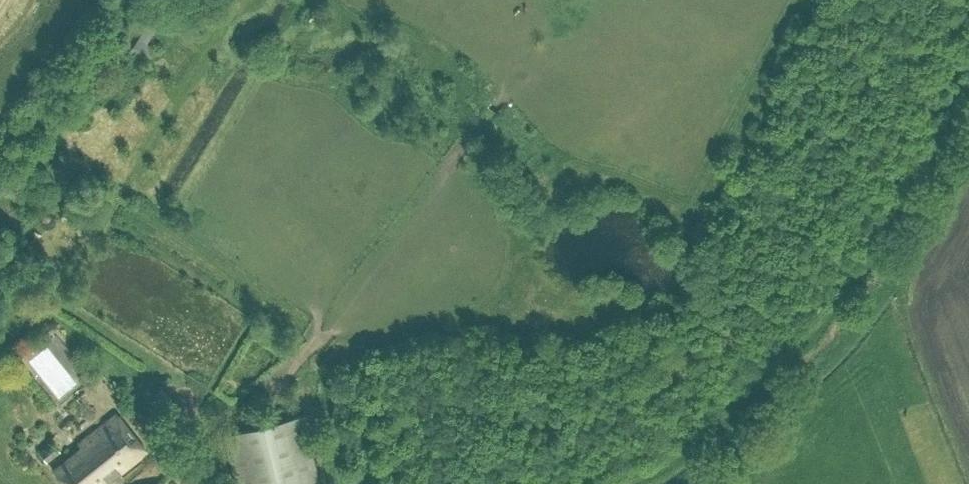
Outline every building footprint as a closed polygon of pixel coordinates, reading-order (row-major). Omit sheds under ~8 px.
[(236,483),(319,483),(302,413),(223,433),(236,483)] [(146,451),(116,414),(68,453),(71,456),(54,470),(65,483),(105,483),(146,451)] [(52,440),(38,451),(46,461),(59,450),(52,440)]
